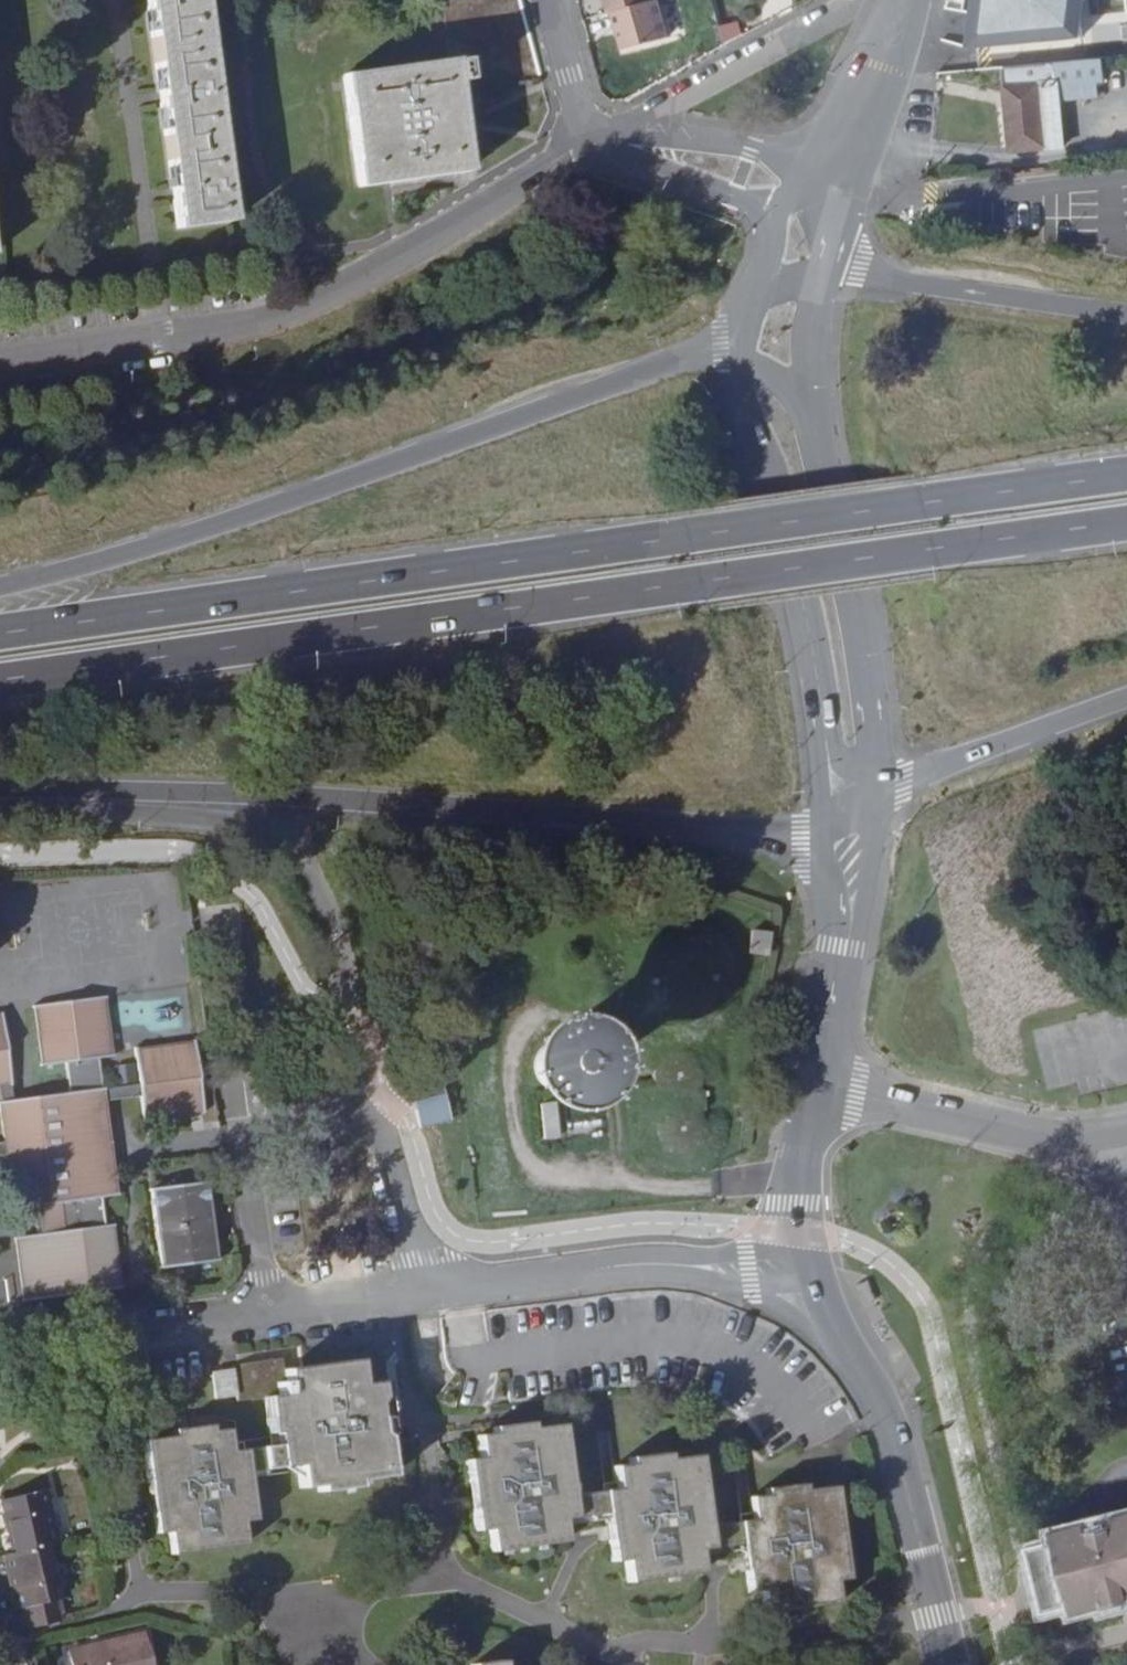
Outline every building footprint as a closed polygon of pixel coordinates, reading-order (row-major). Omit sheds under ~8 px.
[(176,229),(230,222),(200,0),(145,0),(176,229)] [(538,76),(517,0),(444,0),(439,1),(448,63),(452,89),(538,76)] [(610,14),(651,4),(650,0),(602,0),(606,15),(610,14)] [(1087,0),(972,0),(968,48),(1084,38),(1087,1),(1087,0)] [(651,4),(610,14),(620,52),(665,41),(654,3),(651,4)] [(719,28),(724,46),(742,37),(737,18),(719,28)] [(1101,57),(1001,67),(1010,153),(1063,147),(1057,98),(1098,94),(1096,81),(1104,80),(1101,57)] [(464,172),(452,89),(448,63),(342,78),(357,186),(464,172)] [(766,957),(769,934),(751,932),(747,954),(766,957)] [(0,1018),(0,1100),(0,1103),(0,1113),(5,1145),(0,1146),(0,1166),(8,1165),(14,1210),(61,1203),(66,1233),(19,1240),(27,1303),(123,1290),(114,1225),(107,1226),(102,1198),(120,1195),(108,1102),(144,1097),(148,1120),(203,1112),(194,1044),(137,1052),(142,1085),(105,1089),(101,1061),(117,1058),(108,998),(37,1008),(46,1068),(68,1064),(73,1093),(13,1100),(11,1087),(14,1086),(3,1017),(0,1018)] [(548,1090),(555,1091),(563,1089),(571,1085),(578,1078),(582,1071),(583,1061),(581,1052),(576,1043),(569,1037),(559,1032),(550,1032),(540,1036),(532,1041),(527,1048),(524,1057),(524,1064),(526,1072),(531,1080),(538,1086),(542,1089),(548,1090)] [(415,1127),(447,1119),(437,1080),(405,1088),(415,1127)] [(149,1192),(160,1270),(219,1262),(208,1183),(149,1192)] [(16,1299),(12,1279),(0,1281),(0,1301),(16,1299)] [(199,1421),(185,1423),(173,1424),(173,1431),(144,1435),(152,1497),(154,1508),(157,1532),(168,1530),(172,1553),(247,1541),(244,1519),(256,1519),(249,1471),(296,1465),(299,1487),(317,1484),(318,1493),(356,1487),(354,1479),(390,1474),(377,1378),(359,1381),(356,1356),(282,1368),(280,1360),(228,1366),(229,1370),(215,1372),(218,1397),(231,1395),(232,1400),(265,1395),(272,1441),(233,1448),(228,1423),(212,1425),(211,1419),(199,1421)] [(479,1457),(465,1460),(470,1495),(471,1503),(476,1531),(487,1529),(491,1551),(566,1539),(562,1519),(604,1511),(613,1564),(625,1562),(630,1586),(701,1575),(697,1553),(739,1547),(747,1595),(758,1593),(762,1618),(836,1606),(833,1582),(845,1582),(832,1486),(804,1490),(802,1483),(764,1489),(765,1495),(748,1498),(752,1521),(705,1528),(694,1452),(665,1456),(663,1447),(623,1452),(625,1462),(608,1463),(611,1486),(567,1493),(557,1422),(527,1426),(526,1418),(489,1423),(490,1431),(475,1433),(479,1457)] [(52,1544),(38,1489),(0,1497),(0,1506),(12,1553),(42,1546),(52,1544)] [(1030,1549),(1046,1613),(1074,1606),(1076,1613),(1105,1607),(1126,1601),(1126,1515),(1117,1518),(1120,1527),(1090,1535),(1087,1525),(1057,1533),(1059,1540),(1030,1549)] [(0,1555),(0,1556),(18,1629),(32,1628),(50,1623),(44,1602),(56,1600),(42,1546),(12,1553),(0,1555)] [(1105,1607),(1106,1613),(1126,1608),(1126,1601),(1105,1607)] [(1046,1613),(1055,1649),(1059,1663),(1075,1659),(1076,1664),(1126,1664),(1126,1608),(1106,1613),(1105,1607),(1076,1613),(1074,1606),(1046,1613)] [(142,1639),(66,1654),(68,1664),(148,1664),(142,1639)]
